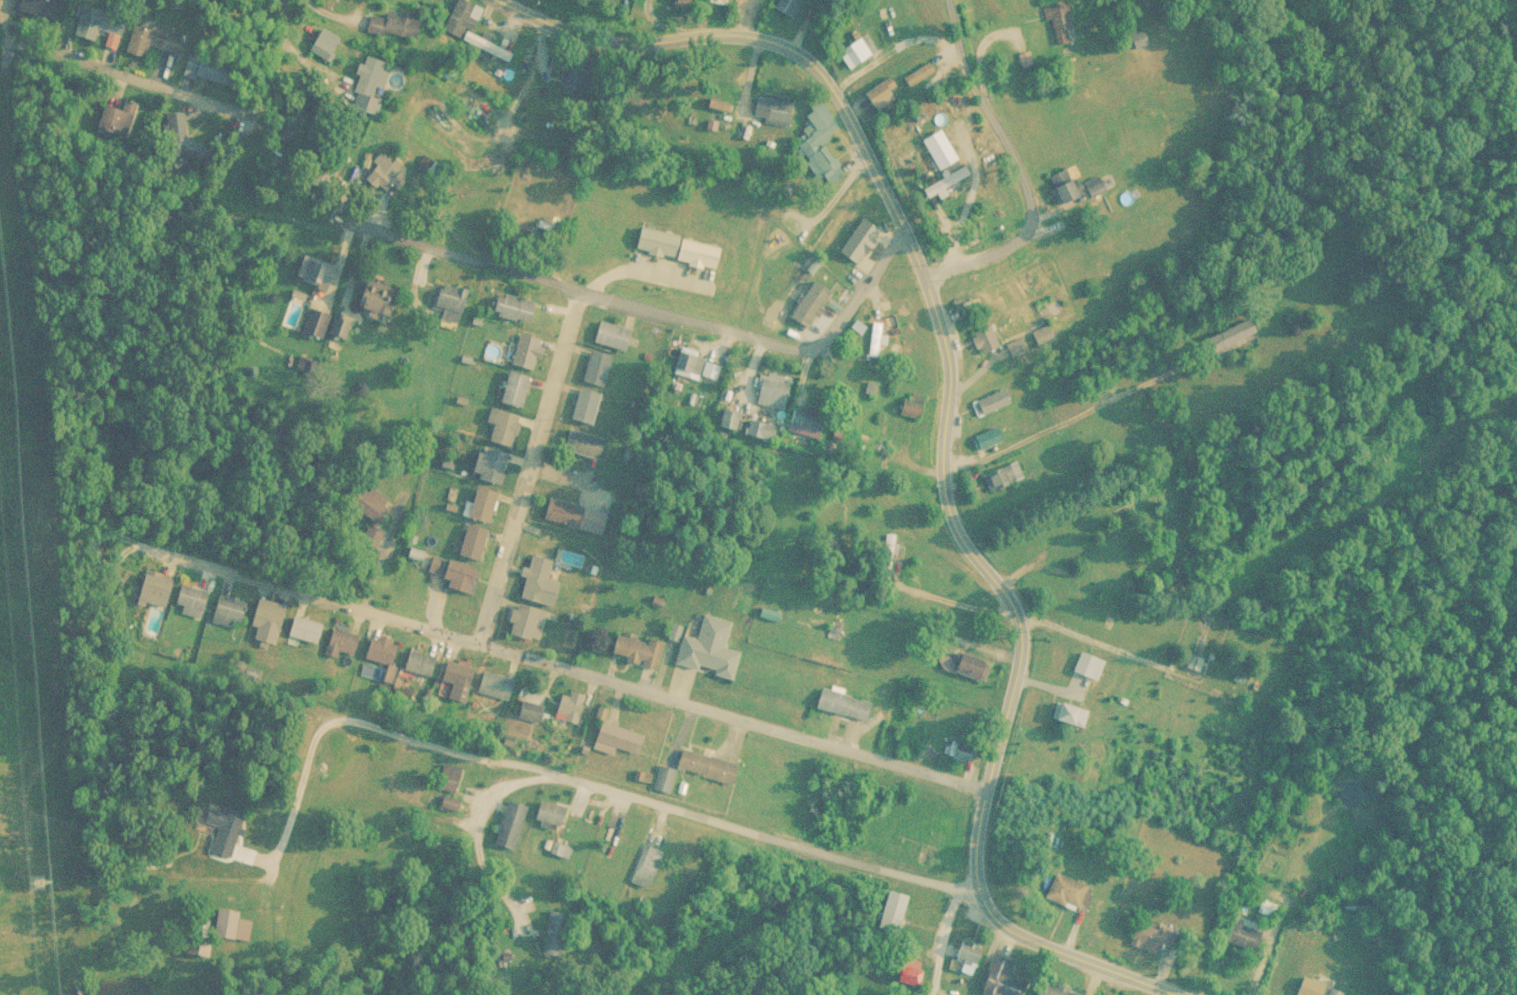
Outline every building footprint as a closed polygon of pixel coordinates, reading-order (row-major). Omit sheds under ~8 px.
[(24,16),(55,17),(56,0),(25,0),(24,16)] [(488,51),(494,36),(483,32),(481,36),(474,33),(484,7),(465,0),(454,0),(441,33),(488,51)] [(805,0),(779,0),(775,7),(794,18),(805,0)] [(1052,43),(1074,37),(1065,0),(1063,0),(1043,4),(1052,43)] [(123,38),(129,17),(83,4),(75,35),(96,42),(99,31),(123,38)] [(419,42),(423,19),(370,9),(366,31),(419,42)] [(179,55),(186,33),(138,18),(128,52),(145,57),(149,46),(179,55)] [(343,39),(320,27),(308,50),(330,62),(343,39)] [(850,66),(877,54),(868,34),(841,45),(850,66)] [(243,91),(251,65),(193,48),(185,75),(243,91)] [(583,98),(589,79),(584,77),(588,65),(571,59),(560,90),(583,98)] [(906,84),(931,69),(925,60),(901,75),(906,84)] [(859,89),(867,103),(894,87),(887,74),(859,89)] [(794,98),(768,94),(763,123),(789,128),(794,98)] [(838,124),(824,104),(808,115),(813,123),(794,136),(827,183),(843,172),(819,137),(838,124)] [(131,132),(133,113),(107,110),(105,129),(131,132)] [(952,157),(936,126),(916,136),(932,167),(952,157)] [(383,193),(404,174),(388,155),(366,173),(383,193)] [(942,189),(940,186),(964,173),(959,163),(917,185),(925,198),(942,189)] [(1045,174),(1054,202),(1073,195),(1063,167),(1045,174)] [(1101,187),(1096,174),(1081,181),(1086,194),(1101,187)] [(841,241),(855,253),(875,228),(862,217),(841,241)] [(640,228),(635,252),(721,268),(725,245),(640,228)] [(330,268),(304,255),(295,274),(322,286),(330,268)] [(806,326),(827,288),(807,277),(786,315),(806,326)] [(391,318),(402,292),(371,278),(360,304),(391,318)] [(470,290),(442,285),(435,318),(463,323),(470,290)] [(539,303),(499,293),(494,314),(534,323),(539,303)] [(304,331),(326,338),(333,315),(311,308),(304,331)] [(351,321),(337,317),(331,333),(346,338),(351,321)] [(1258,335),(1250,317),(1201,337),(1208,355),(1258,335)] [(875,365),(882,322),(870,319),(862,363),(875,365)] [(634,330),(603,320),(596,341),(628,351),(634,330)] [(966,330),(977,353),(998,343),(987,320),(966,330)] [(1052,336),(1044,321),(1026,331),(1034,345),(1052,336)] [(514,364),(533,370),(542,340),(522,334),(514,364)] [(1022,346),(1016,335),(1002,342),(1007,353),(1022,346)] [(707,354),(682,348),(676,375),(701,380),(707,354)] [(585,380),(606,386),(614,356),(593,350),(585,380)] [(316,363),(303,356),(297,367),(310,374),(316,363)] [(502,403),(524,408),(532,377),(511,371),(502,403)] [(752,403),(782,406),(786,374),(755,371),(752,403)] [(975,413),(1008,399),(1002,385),(969,399),(975,413)] [(594,425),(603,394),(582,388),(573,419),(594,425)] [(914,415),(918,393),(898,389),(894,411),(914,415)] [(780,427),(816,437),(822,415),(786,406),(780,427)] [(514,446),(522,416),(490,407),(486,421),(497,424),(492,440),(514,446)] [(742,434),(769,435),(769,421),(742,420),(742,434)] [(1001,436),(995,423),(968,436),(975,449),(1001,436)] [(601,460),(607,439),(571,430),(566,450),(601,460)] [(478,479),(503,484),(509,453),(484,448),(478,479)] [(980,471),(986,489),(1020,476),(1014,458),(980,471)] [(501,493),(480,487),(471,517),(492,523),(501,493)] [(574,525),(579,505),(549,497),(543,517),(574,525)] [(483,560),(490,529),(469,524),(465,541),(456,539),(453,552),(483,560)] [(890,577),(895,532),(880,530),(876,575),(890,577)] [(479,568),(433,555),(429,571),(454,579),(451,588),(471,594),(479,568)] [(553,559),(530,555),(522,599),(557,605),(561,581),(550,579),(553,559)] [(174,582),(148,574),(139,603),(165,612),(174,582)] [(203,618),(210,592),(182,584),(175,610),(203,618)] [(233,619),(241,622),(248,605),(223,595),(213,620),(230,627),(233,619)] [(277,645),(287,605),(261,599),(251,638),(277,645)] [(538,640),(546,611),(518,603),(509,632),(538,640)] [(325,627),(296,613),(287,631),(316,646),(325,627)] [(737,676),(743,650),(728,647),(734,620),(706,614),(700,638),(686,635),(679,663),(737,676)] [(353,662),(361,635),(334,627),(326,653),(353,662)] [(659,666),(665,643),(618,632),(612,655),(659,666)] [(400,641),(374,633),(361,675),(387,683),(400,641)] [(980,681),(988,663),(956,647),(948,665),(980,681)] [(432,677),(437,656),(411,649),(406,670),(432,677)] [(1095,679),(1102,659),(1075,649),(1067,669),(1095,679)] [(1201,657),(1187,653),(1183,665),(1197,670),(1201,657)] [(474,667),(448,659),(438,695),(463,702),(474,667)] [(513,680),(484,670),(476,693),(505,703),(513,680)] [(541,692),(523,686),(513,716),(542,725),(546,713),(535,709),(541,692)] [(810,707),(865,718),(869,698),(814,686),(810,707)] [(593,702),(564,693),(558,712),(588,721),(593,702)] [(1085,709),(1052,699),(1046,717),(1080,727),(1085,709)] [(614,753),(616,746),(652,755),(657,735),(601,723),(595,749),(614,753)] [(737,784),(743,764),(687,748),(681,768),(737,784)] [(436,788),(457,794),(464,769),(444,763),(436,788)] [(655,787),(674,792),(680,767),(661,763),(655,787)] [(560,829),(569,809),(544,798),(535,818),(560,829)] [(528,805),(508,799),(496,843),(516,849),(528,805)] [(248,812),(228,806),(214,851),(235,857),(248,812)] [(667,850),(644,843),(631,881),(654,888),(667,850)] [(1041,895),(1081,911),(1090,888),(1051,871),(1041,895)] [(895,933),(905,894),(881,888),(871,927),(895,933)] [(252,921),(240,919),(241,911),(219,908),(215,938),(249,943),(252,921)] [(548,910),(544,955),(566,957),(570,912),(548,910)] [(1124,941),(1161,954),(1170,932),(1133,917),(1124,941)] [(1221,938),(1251,948),(1257,929),(1227,919),(1221,938)] [(948,953),(972,963),(979,947),(955,936),(948,953)] [(1019,981),(1003,975),(1009,959),(988,951),(974,989),(990,994),(1014,994),(1019,981)] [(893,981),(918,981),(918,964),(893,964),(893,981)] [(1293,994),(1319,994),(1323,983),(1297,974),(1290,994),(1293,994)] [(1072,988),(1038,979),(1033,994),(1070,994),(1072,988)]
